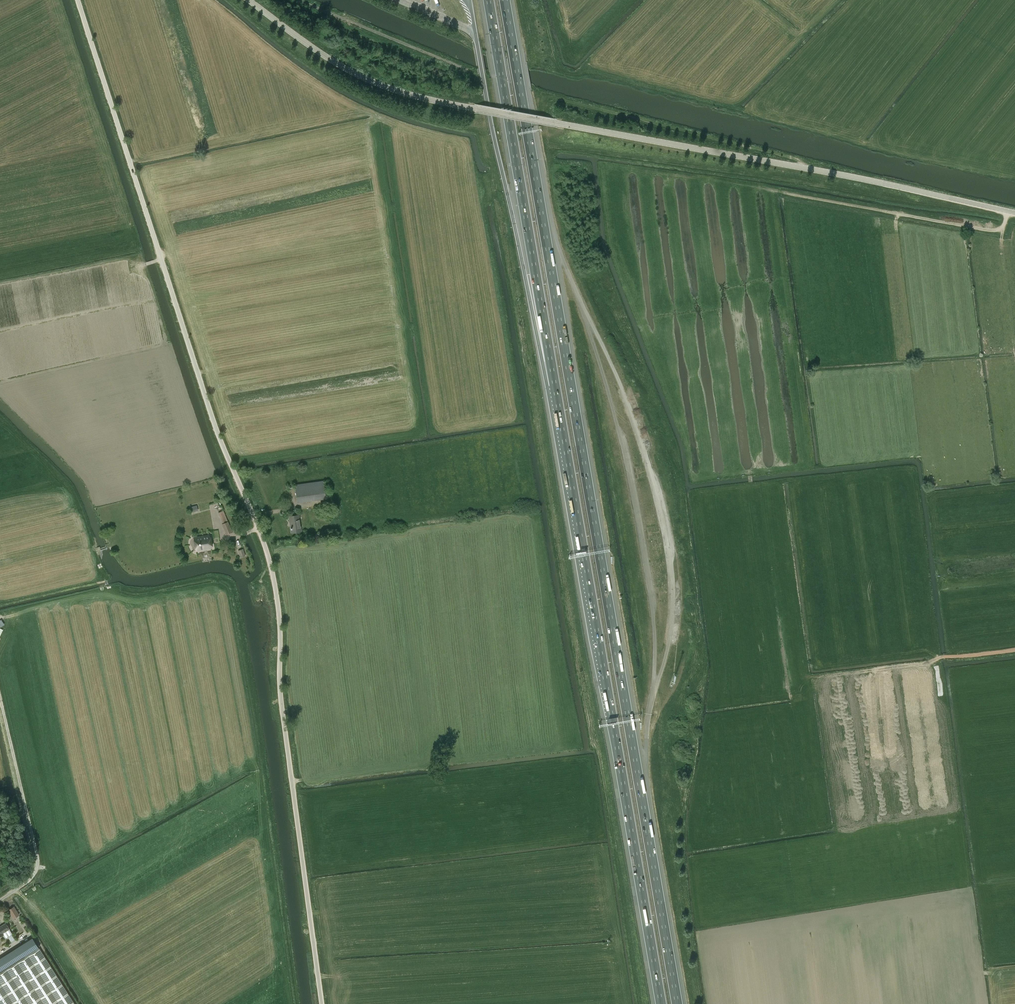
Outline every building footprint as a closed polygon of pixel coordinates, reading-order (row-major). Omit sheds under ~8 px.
[(294,485),(297,503),(326,499),(323,480),(294,485)] [(226,534),(232,532),(223,510),(219,512),(223,523),(222,524),(226,534)] [(289,516),(291,533),(301,531),(299,515),(289,516)] [(194,538),(196,551),(211,548),(209,535),(194,538)] [(13,906),(8,909),(13,918),(18,914),(13,906)] [(2,935),(6,939),(8,938),(12,943),(16,941),(12,935),(13,935),(9,929),(9,928),(5,922),(0,926),(0,936),(2,935)] [(31,936),(0,956),(0,1003),(75,1003),(31,936)]
